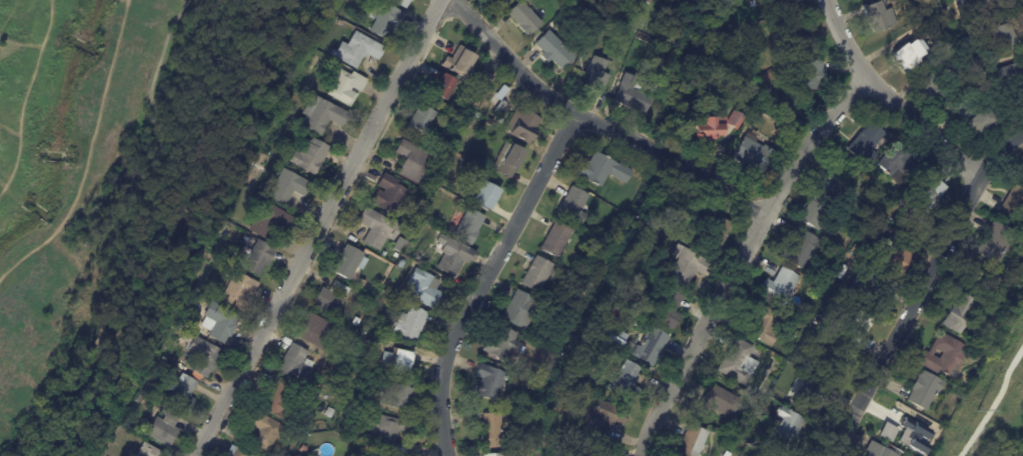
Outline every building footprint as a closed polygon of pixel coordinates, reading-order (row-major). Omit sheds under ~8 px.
[(406,9),(389,0),(411,0),(406,9)] [(528,8),(542,24),(528,37),(518,26),(519,26),(507,13),(521,0),(528,8)] [(769,13),(766,0),(800,0),(801,5),(769,13)] [(901,24),(876,34),(874,29),(872,29),(863,6),(868,4),(869,7),(884,0),(888,11),(894,8),(901,24)] [(403,13),(404,13),(396,28),(393,26),(386,40),(369,31),(375,20),(374,19),(381,7),(382,8),(384,3),(403,13)] [(991,14),(993,21),(985,23),(983,16),(991,14)] [(599,19),(607,23),(604,30),(596,26),(599,19)] [(1013,30),(1019,48),(1002,54),(993,28),(1010,22),(1013,30)] [(559,41),(576,57),(562,71),(551,60),(548,64),(540,56),(543,53),(535,44),(548,30),(559,41)] [(374,59),(367,55),(365,59),(363,57),(356,70),(329,55),(332,49),(336,51),(341,42),(347,45),(354,31),(385,48),(378,61),(374,59)] [(970,36),(974,47),(963,52),(959,41),(970,36)] [(901,63),(893,53),(906,42),(908,44),(914,39),(925,52),(918,58),(920,60),(907,71),(901,63)] [(456,44),(475,55),(468,68),(472,71),(467,80),(463,78),(441,66),(449,52),(441,47),(445,40),(455,46),(456,44)] [(824,63),(824,68),(826,69),(825,86),(821,86),(821,91),(788,88),(791,58),(824,61),(824,63)] [(583,61),(596,67),(598,60),(612,66),(610,71),(618,74),(611,90),(602,86),(600,92),(571,79),(579,60),(583,61)] [(366,83),(361,93),(360,92),(358,96),(357,95),(351,108),(326,95),(333,82),(328,79),(333,70),(338,73),(340,70),(350,75),(352,71),(368,80),(366,83)] [(920,84),(919,83),(933,70),(957,95),(943,107),(936,100),(935,101),(923,89),(924,89),(920,84)] [(483,72),(494,78),(485,93),(472,86),(481,71),(483,72)] [(456,81),(445,101),(427,92),(438,72),(456,81)] [(644,112),(615,102),(626,73),(638,77),(633,89),(654,96),(647,114),(644,112)] [(341,126),(330,120),(322,136),(300,125),(305,115),(302,114),(312,94),(350,113),(343,127),(341,126)] [(960,117),(954,109),(965,100),(976,113),(965,122),(960,117)] [(502,101),(507,105),(501,114),(495,110),(501,101),(502,101)] [(435,114),(424,134),(407,126),(418,105),(435,114)] [(537,127),(536,128),(537,129),(528,145),(510,134),(511,133),(505,129),(518,107),(541,120),(537,127)] [(974,134),(974,133),(975,133),(967,123),(986,107),(998,121),(979,137),(977,135),(976,136),(974,134)] [(737,130),(727,124),(735,111),(745,117),(737,130)] [(707,142),(689,142),(689,126),(704,126),(704,118),(727,118),(727,134),(723,134),(723,137),(717,137),(717,142),(707,142)] [(847,149),(864,129),(865,131),(874,121),(887,133),(877,144),(882,148),(878,154),(880,155),(870,168),(847,149)] [(748,133),(757,139),(756,142),(763,147),(764,145),(776,152),(760,179),(746,171),(749,166),(744,163),(742,165),(732,159),(747,133),(748,133)] [(331,148),(316,176),(290,162),(296,151),(297,152),(300,147),(304,149),(309,140),(312,142),(313,138),(331,148)] [(285,141),(281,150),(276,147),(280,139),(285,141)] [(427,155),(424,162),(432,166),(420,187),(398,174),(406,159),(395,153),(402,139),(428,153),(427,155)] [(524,152),(510,179),(491,169),(505,142),(524,152)] [(912,157),(912,158),(911,159),(919,167),(901,186),(878,164),(898,144),(912,157)] [(622,166),(633,172),(627,184),(608,175),(602,188),(578,175),(585,161),(589,163),(595,152),(622,166)] [(305,196),(305,197),(295,192),(287,207),(269,197),(284,168),(312,183),(305,196)] [(370,203),(378,189),(383,192),(384,190),(377,186),(384,173),(400,181),(398,186),(407,191),(394,216),(370,203)] [(502,210),(499,216),(490,211),(489,212),(471,202),(477,191),(469,187),(474,178),(500,191),(493,204),(502,209),(502,210)] [(944,190),(945,191),(928,214),(913,203),(929,179),(944,190)] [(1015,184),(1022,188),(1022,209),(1016,221),(1000,212),(1015,184)] [(565,197),(571,186),(589,196),(580,212),(587,216),(580,227),(556,213),(565,197)] [(820,192),(844,205),(828,236),(800,221),(811,201),(813,202),(819,191),(820,192)] [(887,204),(891,200),(895,204),(891,208),(887,204)] [(284,213),(294,218),(286,232),(271,224),(263,239),(248,231),(255,218),(254,218),(263,201),(284,213)] [(363,243),(370,229),(357,223),(365,208),(401,227),(394,241),(387,237),(380,252),(363,243)] [(484,218),(477,232),(478,233),(471,246),(453,237),(468,208),(485,217),(484,218)] [(721,218),(732,224),(726,235),(728,237),(717,258),(694,246),(705,226),(706,226),(713,214),(721,218)] [(665,216),(670,219),(666,226),(661,223),(665,216)] [(1018,234),(1001,266),(977,253),(995,221),(1018,234)] [(561,253),(558,259),(541,249),(555,222),(573,232),(561,253)] [(821,240),(805,270),(780,257),(787,244),(793,247),(802,230),(821,240)] [(477,254),(473,261),(470,259),(466,265),(462,263),(454,278),(436,269),(444,255),(440,253),(444,246),(437,242),(441,234),(477,254)] [(901,249),(912,255),(901,278),(868,261),(875,246),(876,246),(879,239),(901,249)] [(276,250),(267,267),(265,266),(259,278),(238,267),(245,254),(249,255),(257,240),(276,250)] [(711,263),(704,276),(697,272),(688,290),(667,278),(675,263),(670,261),(679,244),(711,263)] [(344,250),(346,245),(364,255),(363,258),(368,260),(362,271),(357,268),(350,282),(332,272),(336,264),(335,263),(342,249),(344,250)] [(864,251),(861,259),(856,257),(860,249),(864,251)] [(555,266),(539,295),(521,285),(536,256),(555,266)] [(405,263),(402,269),(397,266),(400,261),(405,263)] [(848,267),(841,283),(835,280),(843,265),(848,267)] [(801,277),(785,307),(760,295),(768,279),(775,283),(782,267),(801,277)] [(440,283),(436,290),(442,294),(433,310),(408,297),(409,295),(403,292),(416,268),(441,281),(440,283)] [(895,287),(886,302),(879,298),(875,306),(854,294),(868,270),(895,286),(895,287)] [(258,285),(244,314),(220,302),(234,272),(259,284),(258,285)] [(362,280),(366,282),(363,290),(357,287),(360,279),(362,280)] [(336,317),(313,305),(322,288),(329,292),(335,282),(350,290),(346,297),(335,290),(333,294),(345,300),(336,317)] [(678,295),(673,302),(667,298),(661,305),(659,303),(657,305),(653,302),(666,284),(679,294),(678,295)] [(515,296),(518,290),(542,303),(526,331),(502,318),(515,296)] [(939,325),(952,302),(953,303),(959,293),(976,303),(958,336),(939,325)] [(783,317),(775,332),(780,335),(773,348),(750,335),(758,321),(747,315),(755,301),(783,317)] [(230,339),(229,339),(227,338),(223,346),(207,337),(209,333),(199,327),(204,318),(202,317),(210,302),(237,317),(233,325),(236,326),(230,339)] [(427,315),(424,321),(426,322),(421,332),(420,332),(415,343),(393,333),(403,313),(407,315),(411,306),(428,314),(427,315)] [(676,329),(681,313),(659,306),(654,322),(676,329)] [(316,348),(295,336),(308,312),(328,323),(331,319),(346,328),(330,356),(316,348)] [(874,321),(860,348),(846,341),(851,331),(846,329),(855,312),(874,321)] [(356,317),(361,321),(357,327),(352,324),(356,317)] [(627,335),(603,323),(596,336),(620,348),(627,335)] [(519,356),(510,351),(505,362),(483,351),(490,336),(494,338),(500,326),(519,335),(516,342),(524,345),(522,348),(525,350),(523,354),(521,353),(519,356)] [(670,339),(665,347),(667,349),(659,364),(637,351),(651,327),(670,338),(670,339)] [(208,376),(206,380),(191,371),(198,359),(185,352),(189,345),(178,340),(183,331),(223,353),(211,374),(210,373),(208,376)] [(944,335),(966,347),(961,354),(964,356),(958,367),(955,365),(948,377),(938,372),(937,375),(917,364),(924,352),(927,354),(939,332),(944,335)] [(753,347),(755,348),(749,358),(759,364),(746,387),(718,371),(730,348),(732,349),(738,339),(753,347)] [(287,351),(291,344),(308,353),(305,359),(314,364),(311,370),(310,369),(301,386),(276,373),(287,351)] [(414,353),(408,375),(382,368),(386,351),(395,353),(396,349),(414,353)] [(640,376),(634,387),(639,390),(632,404),(607,391),(612,381),(613,382),(619,370),(620,371),(625,362),(642,371),(640,376)] [(506,383),(497,404),(472,394),(477,380),(481,382),(482,380),(476,377),(481,365),(509,376),(506,383)] [(939,394),(937,392),(936,395),(935,398),(934,397),(925,413),(906,402),(911,392),(910,391),(918,375),(920,376),(922,371),(945,383),(939,394)] [(197,384),(189,397),(195,401),(188,413),(167,400),(171,392),(166,389),(169,384),(174,387),(181,374),(197,383),(197,384)] [(835,392),(823,413),(820,411),(816,418),(807,412),(810,407),(793,397),(807,374),(836,390),(835,392)] [(270,390),(274,381),(294,392),(279,419),(260,409),(270,390)] [(412,400),(409,414),(379,407),(385,384),(414,391),(412,400)] [(721,413),(716,411),(711,422),(694,413),(710,384),(746,403),(736,421),(721,413)] [(145,398),(141,403),(137,400),(141,395),(145,398)] [(620,426),(609,422),(603,437),(586,430),(594,410),(596,411),(600,401),(629,413),(624,427),(620,426)] [(789,447),(784,455),(779,455),(766,449),(782,419),(776,416),(777,414),(775,413),(778,408),(780,409),(781,407),(805,420),(799,432),(800,433),(791,448),(789,447)] [(335,412),(331,419),(324,415),(328,408),(335,412)] [(179,417),(174,426),(180,430),(170,447),(145,434),(156,416),(162,419),(167,409),(180,416),(179,417)] [(285,427),(270,454),(252,444),(259,431),(250,425),(257,412),(285,427)] [(484,421),(484,415),(501,414),(503,449),(486,450),(486,444),(482,444),(481,429),(485,429),(484,421)] [(399,432),(398,432),(393,451),(373,446),(376,437),(370,435),(373,423),(379,425),(381,416),(409,423),(406,434),(399,432)] [(895,442),(921,455),(927,444),(923,442),(929,429),(903,416),(898,426),(902,428),(895,442)] [(890,442),(896,428),(882,422),(876,436),(890,442)] [(707,433),(698,455),(677,455),(689,426),(707,433)] [(164,452),(162,455),(134,455),(136,453),(135,452),(137,449),(138,449),(143,441),(164,452)] [(904,452),(901,455),(866,455),(864,455),(872,441),(884,449),(888,443),(904,452)] [(232,446),(250,455),(226,455),(232,446)]
